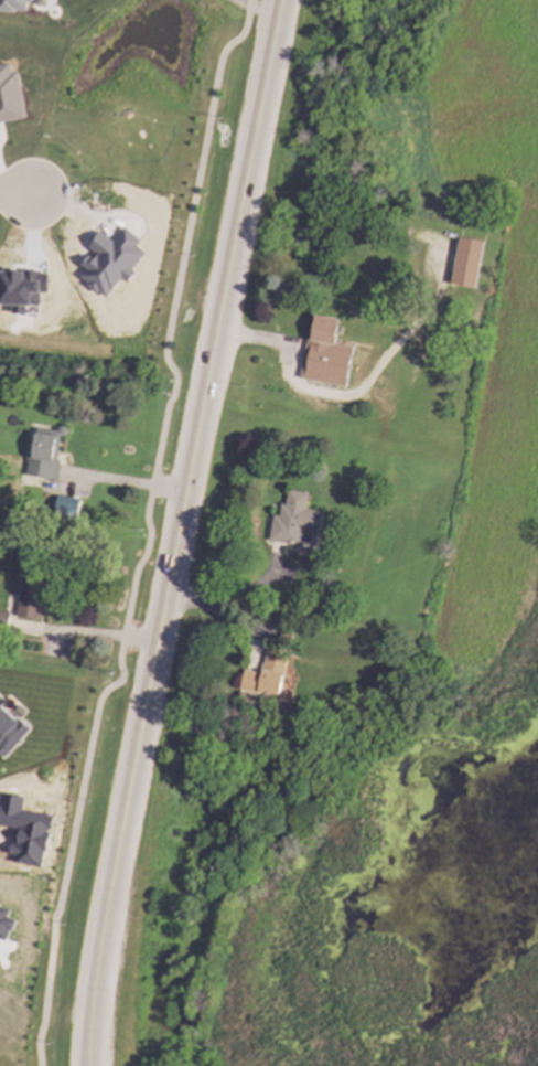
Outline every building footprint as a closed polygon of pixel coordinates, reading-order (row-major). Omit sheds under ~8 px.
[(339,322),(315,317),(307,356),(330,362),(339,322)] [(28,478),(57,481),(59,464),(52,463),(55,437),(33,434),(28,478)] [(322,522),(323,513),(307,512),(308,494),(288,493),(288,506),(281,506),(280,521),(322,522)] [(40,622),(46,583),(23,580),(17,619),(40,622)] [(5,640),(11,616),(0,613),(0,639),(5,640)] [(244,670),(239,690),(259,694),(260,692),(279,695),(282,676),(283,676),(288,654),(267,650),(263,664),(262,663),(260,673),(244,670)] [(12,782),(29,778),(26,763),(9,767),(12,782)]
